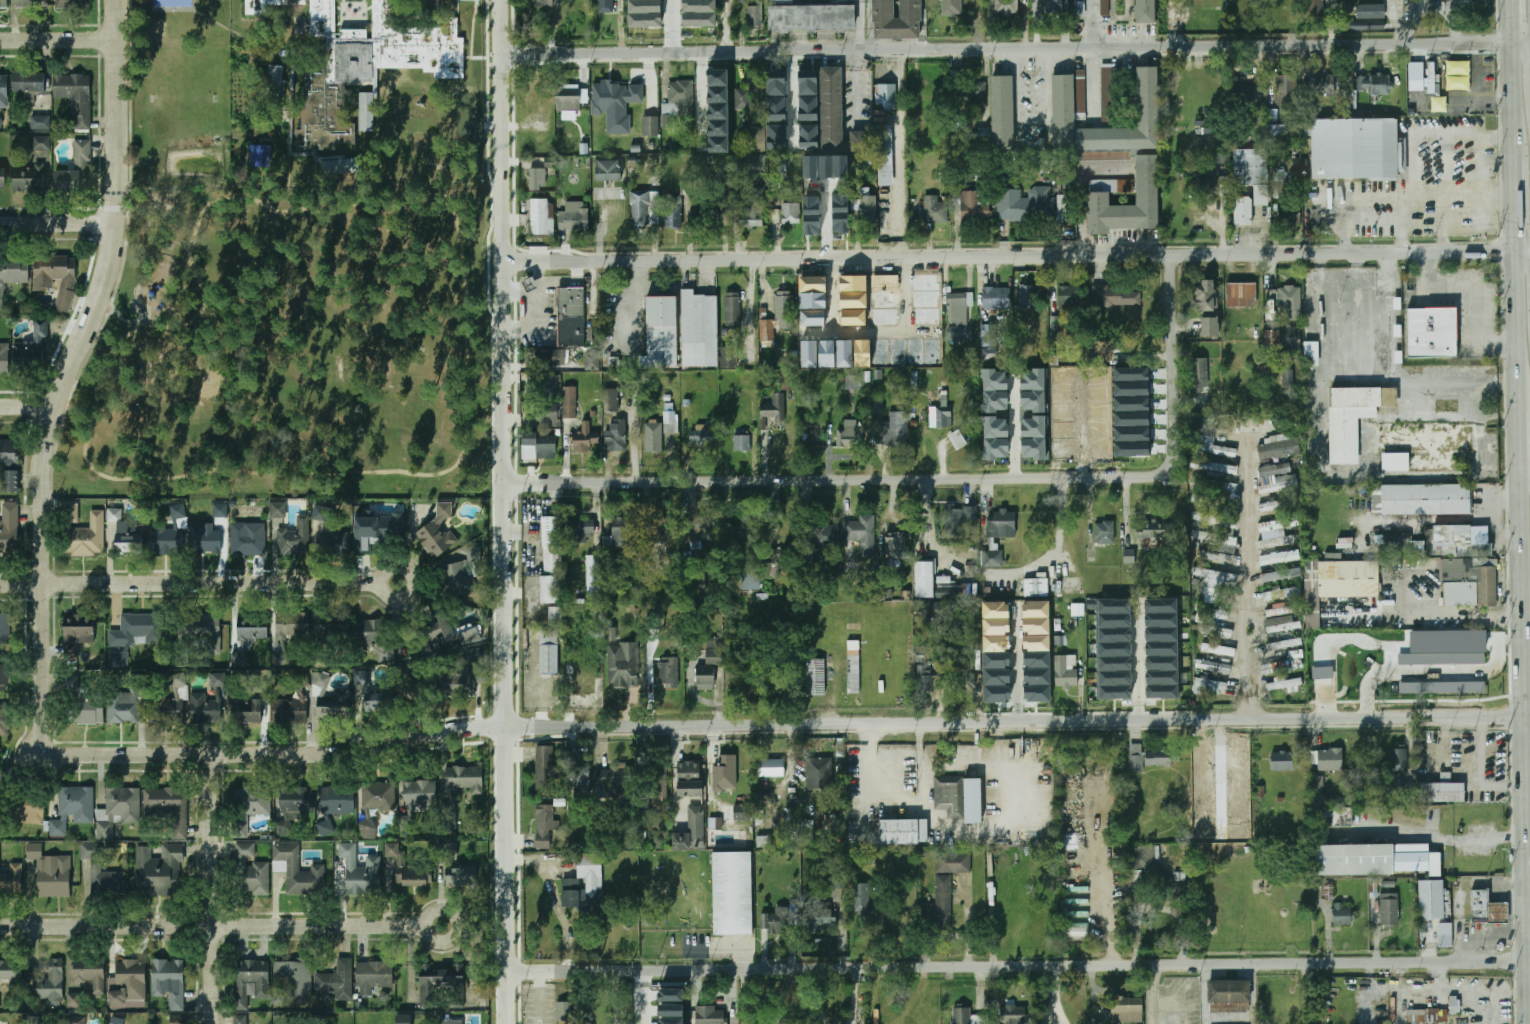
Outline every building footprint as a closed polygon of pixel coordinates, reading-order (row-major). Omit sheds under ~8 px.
[(9,0),(0,0),(0,8),(9,8),(9,0)] [(16,9),(52,9),(52,0),(16,0),(16,9)] [(90,10),(90,0),(58,0),(58,9),(90,10)] [(157,8),(157,0),(195,0),(195,7),(157,8)] [(247,14),(247,0),(308,0),(308,4),(268,4),(268,14),(247,14)] [(312,37),(312,0),(337,0),(337,29),(374,28),(374,0),(395,0),(396,29),(460,28),(461,78),(436,79),(436,72),(426,72),(426,67),(379,68),(379,82),(344,83),(344,123),(357,122),(357,143),(337,143),(337,149),(295,149),(294,68),(329,68),(328,36),(312,37)] [(337,29),(337,0),(374,0),(374,28),(337,29)] [(598,13),(614,13),(614,0),(598,0),(598,13)] [(662,27),(662,0),(628,0),(629,28),(662,27)] [(717,0),(683,0),(684,27),(717,26),(717,0)] [(873,38),(921,38),(920,0),(900,0),(900,18),(894,18),(894,0),(872,0),(873,38)] [(942,15),(962,15),(962,0),(942,0),(942,15)] [(995,15),(1018,15),(1018,0),(995,0),(995,15)] [(1044,13),(1063,13),(1063,0),(1044,0),(1044,13)] [(1085,16),(1085,0),(1075,0),(1075,16),(1085,16)] [(1109,0),(1100,0),(1101,16),(1109,16),(1109,0)] [(1135,23),(1155,23),(1155,0),(1135,0),(1135,23)] [(1324,15),(1324,0),(1305,0),(1305,16),(1324,15)] [(1352,3),(1342,3),(1342,13),(1352,14),(1352,3)] [(1385,4),(1356,4),(1357,19),(1385,18),(1385,4)] [(768,6),(769,32),(856,30),(855,5),(768,6)] [(763,6),(748,6),(747,29),(762,29),(763,6)] [(1368,30),(1368,29),(1384,29),(1384,24),(1373,24),(1373,20),(1340,21),(1340,31),(1368,30)] [(1445,91),(1444,61),(1471,61),(1471,91),(1445,91)] [(1408,91),(1408,62),(1423,62),(1423,91),(1408,91)] [(1100,123),(1113,123),(1115,64),(1102,64),(1100,123)] [(280,104),(280,65),(263,65),(263,104),(280,104)] [(820,151),(849,151),(849,144),(841,144),(840,67),(819,68),(820,151)] [(1157,67),(1137,67),(1137,128),(1074,129),(1073,75),(1052,75),(1052,149),(1157,149),(1157,67)] [(787,121),(786,71),(767,72),(768,121),(787,121)] [(800,121),(819,120),(817,71),(799,72),(800,121)] [(46,72),(12,73),(13,94),(46,93),(46,72)] [(90,130),(91,74),(53,74),(52,97),(71,97),(71,130),(90,130)] [(1356,75),(1356,90),(1369,89),(1369,95),(1391,95),(1391,74),(1356,75)] [(0,75),(0,107),(8,107),(8,75),(0,75)] [(1012,76),(991,76),(992,150),(1013,150),(1012,76)] [(1233,76),(1233,96),(1252,96),(1253,76),(1233,76)] [(1297,76),(1277,76),(1277,103),(1297,103),(1297,76)] [(1305,77),(1305,91),(1332,91),(1332,77),(1305,77)] [(658,131),(658,97),(647,98),(646,81),(618,82),(618,105),(633,105),(633,115),(644,115),(644,131),(658,131)] [(669,103),(663,103),(663,114),(693,114),(693,82),(669,82),(669,103)] [(606,133),(630,133),(630,114),(626,114),(626,103),(643,103),(643,84),(627,84),(627,83),(592,83),(592,115),(606,115),(606,133)] [(955,83),(955,112),(968,112),(968,121),(987,121),(987,83),(955,83)] [(728,84),(699,84),(699,106),(728,106),(728,84)] [(896,85),(876,85),(876,108),(896,108),(896,85)] [(578,87),(556,87),(556,111),(578,111),(578,87)] [(752,88),(735,88),(735,109),(752,109),(752,88)] [(361,130),(361,92),(375,92),(375,130),(361,130)] [(1278,119),(1277,109),(1268,110),(1269,120),(1278,119)] [(51,115),(30,115),(31,130),(51,130),(51,115)] [(1303,120),(1396,120),(1396,178),(1310,178),(1310,136),(1303,136),(1303,120)] [(768,150),(787,149),(786,124),(767,124),(768,150)] [(819,124),(800,124),(800,148),(819,148),(819,124)] [(878,186),(892,186),(892,125),(878,125),(878,186)] [(1286,144),(1286,125),(1266,125),(1266,144),(1286,144)] [(749,151),(766,152),(767,127),(750,126),(749,151)] [(960,131),(960,150),(988,150),(988,131),(960,131)] [(49,136),(32,136),(32,151),(49,151),(49,136)] [(55,169),(54,191),(90,192),(90,141),(74,141),(73,169),(55,169)] [(251,166),(251,146),(273,146),(273,166),(251,166)] [(1268,186),(1268,149),(1233,149),(1233,186),(1268,186)] [(322,178),(361,171),(358,153),(319,160),(322,178)] [(744,155),(744,174),(765,175),(766,156),(744,155)] [(1157,155),(1136,155),(1136,206),(1110,206),(1109,192),(1087,192),(1087,231),(1157,231),(1157,155)] [(620,162),(594,162),(594,181),(620,181),(620,162)] [(13,167),(13,191),(45,191),(45,167),(13,167)] [(544,191),(544,168),(529,168),(529,191),(544,191)] [(1274,181),(1285,181),(1286,171),(1274,170),(1274,181)] [(1196,194),(1219,194),(1219,172),(1196,172),(1196,194)] [(691,183),(682,182),(681,193),(690,194),(691,183)] [(998,189),(997,221),(1053,221),(1053,187),(1025,187),(1025,189),(998,189)] [(630,191),(630,229),(648,229),(648,191),(630,191)] [(990,191),(957,191),(957,197),(960,197),(960,221),(990,221),(990,191)] [(830,225),(830,193),(814,193),(814,225),(830,225)] [(762,229),(762,195),(745,195),(744,211),(737,211),(737,228),(762,229)] [(938,202),(938,195),(924,195),(924,223),(948,223),(948,202),(938,202)] [(875,196),(859,196),(859,225),(875,225),(875,196)] [(1066,220),(1066,196),(1057,196),(1057,220),(1066,220)] [(1233,226),(1251,226),(1251,197),(1233,197),(1233,226)] [(531,235),(548,235),(548,198),(531,198),(531,235)] [(665,229),(682,228),(681,198),(665,198),(665,229)] [(587,229),(587,201),(564,201),(564,211),(559,211),(559,229),(587,229)] [(705,203),(705,225),(718,225),(718,203),(705,203)] [(800,203),(781,203),(781,225),(800,225),(800,203)] [(1301,225),(1300,215),(1289,215),(1289,225),(1301,225)] [(28,255),(0,255),(0,284),(28,284),(28,255)] [(76,281),(76,256),(33,256),(33,290),(53,290),(52,279),(61,279),(54,309),(68,313),(76,281)] [(524,281),(535,276),(540,287),(529,292),(524,281)] [(1194,313),(1216,313),(1216,282),(1194,282),(1194,313)] [(1226,307),(1258,307),(1258,283),(1226,283),(1226,307)] [(1280,284),(1280,314),(1300,314),(1300,284),(1280,284)] [(1020,310),(1025,310),(1025,320),(1035,320),(1035,286),(1020,286),(1020,310)] [(1058,308),(1079,308),(1079,286),(1058,286),(1058,308)] [(1011,287),(982,287),(982,309),(1011,309),(1011,287)] [(1140,307),(1140,287),(1094,287),(1094,307),(1140,307)] [(560,347),(559,288),(586,288),(587,346),(560,347)] [(721,365),(685,365),(684,290),(695,289),(695,294),(706,294),(706,296),(719,295),(721,365)] [(792,292),(775,292),(775,319),(792,319),(792,292)] [(740,293),(724,293),(724,324),(740,324),(740,293)] [(973,293),(951,293),(951,325),(968,325),(968,305),(973,305),(973,293)] [(679,367),(650,368),(648,296),(678,295),(679,367)] [(1407,308),(1455,308),(1455,356),(1406,356),(1407,308)] [(1341,313),(1329,313),(1329,337),(1341,337),(1341,313)] [(1059,338),(1058,317),(1050,317),(1051,339),(1059,338)] [(43,369),(43,338),(48,338),(48,318),(32,318),(32,345),(13,345),(13,369),(43,369)] [(1199,339),(1217,339),(1217,318),(1199,318),(1199,339)] [(982,358),(998,358),(997,324),(981,324),(982,358)] [(1265,329),(1265,348),(1298,348),(1298,325),(1280,325),(1280,329),(1265,329)] [(948,339),(972,340),(972,327),(948,326),(948,339)] [(9,374),(9,342),(0,343),(0,375),(9,374)] [(1112,342),(1096,342),(1096,359),(1112,359),(1112,342)] [(1318,342),(1303,342),(1303,366),(1318,366),(1318,342)] [(737,346),(721,346),(720,368),(736,369),(737,346)] [(564,366),(564,349),(535,349),(535,366),(564,366)] [(599,369),(599,353),(584,353),(584,369),(599,369)] [(1192,359),(1192,390),(1208,390),(1207,358),(1192,359)] [(1108,383),(1086,384),(1086,368),(1108,367),(1108,383)] [(1111,381),(1111,367),(1147,367),(1147,380),(1111,381)] [(1049,368),(1073,368),(1073,385),(1050,385),(1049,368)] [(984,412),(1008,411),(1007,369),(983,370),(984,412)] [(1022,412),(1046,411),(1046,369),(1021,369),(1021,390),(1022,412)] [(1294,369),(1283,369),(1283,392),(1294,392),(1294,369)] [(556,399),(556,374),(535,374),(535,399),(556,399)] [(845,376),(845,390),(864,390),(864,376),(845,376)] [(1112,395),(1112,382),(1147,381),(1147,395),(1112,395)] [(1050,387),(1073,386),(1073,403),(1050,403),(1050,387)] [(1108,401),(1086,401),(1086,386),(1108,386),(1108,401)] [(562,387),(562,418),(575,418),(575,387),(562,387)] [(619,411),(619,388),(603,388),(603,411),(619,411)] [(1330,466),(1358,466),(1358,418),(1377,418),(1377,406),(1396,406),(1396,388),(1330,388),(1330,466)] [(785,393),(772,393),(772,402),(762,402),(762,420),(785,420),(785,393)] [(1112,411),(1112,397),(1147,397),(1148,410),(1112,411)] [(1050,405),(1073,404),(1074,420),(1050,421),(1050,405)] [(1108,420),(1086,420),(1086,404),(1108,404),(1108,420)] [(538,426),(557,426),(557,405),(538,405),(538,426)] [(929,428),(948,427),(948,406),(929,406),(929,428)] [(677,433),(677,408),(666,408),(666,433),(677,433)] [(907,445),(907,411),(889,411),(889,422),(877,422),(877,445),(907,445)] [(1112,427),(1112,413),(1148,413),(1148,426),(1112,427)] [(984,459),(1009,459),(1008,417),(983,417),(984,459)] [(1022,459),(1047,459),(1047,417),(1022,417),(1022,438),(1022,459)] [(625,451),(625,419),(605,419),(605,451),(625,451)] [(838,430),(837,446),(857,447),(858,420),(845,419),(844,430),(838,430)] [(570,451),(598,451),(598,434),(589,434),(589,422),(579,422),(579,428),(570,428),(570,451)] [(644,452),(661,452),(661,422),(644,422),(644,452)] [(1108,437),(1086,438),(1086,422),(1108,422),(1108,437)] [(1050,423),(1074,423),(1074,439),(1050,440),(1050,423)] [(687,443),(713,444),(714,428),(688,427),(687,443)] [(1113,442),(1112,428),(1148,428),(1148,441),(1113,442)] [(956,451),(966,445),(959,430),(948,435),(956,451)] [(555,459),(555,433),(521,433),(521,459),(555,459)] [(751,434),(732,434),(732,452),(751,452),(751,434)] [(1213,445),(1214,437),(1200,435),(1197,451),(1236,457),(1237,449),(1213,445)] [(0,439),(0,465),(4,465),(4,490),(18,490),(18,439),(0,439)] [(1086,457),(1086,440),(1108,440),(1109,456),(1086,457)] [(1259,459),(1296,454),(1294,441),(1257,445),(1259,459)] [(1050,442),(1074,442),(1074,459),(1051,459),(1050,442)] [(1113,456),(1113,443),(1148,442),(1149,456),(1113,456)] [(1382,472),(1382,454),(1408,453),(1408,471),(1382,472)] [(1239,467),(1192,458),(1190,467),(1237,475),(1239,467)] [(1289,472),(1288,464),(1258,468),(1260,477),(1289,472)] [(1259,492),(1299,489),(1298,475),(1275,477),(1275,484),(1259,485),(1259,492)] [(1236,484),(1217,482),(1216,499),(1234,500),(1236,484)] [(1381,485),(1471,486),(1471,514),(1380,513),(1381,485)] [(1261,513),(1295,504),(1293,497),(1259,506),(1261,513)] [(431,560),(457,544),(442,522),(455,513),(447,500),(435,508),(440,516),(414,533),(431,560)] [(17,551),(17,502),(1,502),(1,520),(0,520),(0,551),(17,551)] [(270,518),(284,518),(284,502),(270,502),(270,518)] [(63,555),(103,555),(102,509),(89,509),(89,528),(76,528),(76,503),(62,504),(63,555)] [(213,503),(214,517),(228,517),(228,503),(213,503)] [(148,524),(148,554),(184,554),(184,505),(170,505),(169,524),(148,524)] [(312,519),(324,523),(328,510),(316,506),(312,519)] [(963,537),(963,520),(977,520),(976,506),(945,506),(946,537),(963,537)] [(142,533),(122,534),(121,508),(106,509),(106,522),(115,522),(116,553),(143,553),(142,533)] [(987,510),(987,538),(1015,538),(1015,510),(987,510)] [(1207,511),(1194,514),(1196,528),(1209,525),(1207,511)] [(404,513),(391,513),(391,517),(355,517),(355,552),(369,552),(369,539),(404,539),(404,513)] [(308,515),(296,515),(295,528),(276,527),(276,553),(308,554),(308,515)] [(844,521),(844,540),(864,540),(864,557),(875,558),(875,515),(860,515),(860,521),(844,521)] [(562,572),(561,517),(542,517),(543,572),(562,572)] [(613,526),(630,526),(630,519),(613,518),(613,526)] [(1217,531),(1233,534),(1235,520),(1219,518),(1217,531)] [(212,554),(212,519),(190,519),(190,554),(212,554)] [(593,520),(570,519),(570,542),(592,542),(593,520)] [(1157,524),(1156,519),(1137,520),(1137,539),(1173,538),(1173,523),(1157,524)] [(1259,529),(1300,527),(1299,519),(1259,521),(1259,529)] [(712,520),(698,520),(698,540),(712,540),(712,520)] [(669,521),(651,521),(651,541),(669,541),(669,521)] [(231,555),(264,554),(264,530),(246,531),(246,522),(230,523),(231,555)] [(1113,544),(1113,522),(1095,522),(1095,544),(1113,544)] [(750,548),(751,523),(740,523),(739,531),(731,531),(731,547),(750,548)] [(839,546),(839,523),(814,523),(814,546),(839,546)] [(611,552),(630,552),(630,526),(611,526),(611,552)] [(334,538),(341,550),(351,544),(343,532),(334,538)] [(1408,552),(1407,534),(1375,535),(1376,552),(1408,552)] [(1233,554),(1238,540),(1224,535),(1219,549),(1233,554)] [(904,560),(904,537),(888,537),(888,560),(904,560)] [(1425,541),(1414,542),(1414,553),(1425,552),(1425,541)] [(779,578),(778,569),(785,569),(785,549),(771,549),(772,564),(764,564),(764,578),(779,578)] [(1134,549),(1124,550),(1124,563),(1134,563),(1134,549)] [(446,598),(477,591),(468,550),(464,551),(466,560),(439,566),(446,598)] [(983,551),(983,567),(1001,567),(1001,551),(983,551)] [(1237,555),(1202,551),(1201,560),(1236,564),(1237,555)] [(1287,560),(1300,560),(1300,551),(1287,551),(1287,560)] [(586,555),(587,597),(600,597),(599,555),(586,555)] [(1261,566),(1278,563),(1277,555),(1260,558),(1261,566)] [(1495,565),(1496,606),(1442,607),(1441,557),(1486,556),(1486,566),(1495,565)] [(862,580),(863,562),(843,561),(842,580),(862,580)] [(915,598),(933,598),(933,561),(915,561),(915,598)] [(1318,561),(1319,598),(1378,597),(1378,561),(1318,561)] [(1260,575),(1261,583),(1300,575),(1299,568),(1260,575)] [(1237,582),(1237,573),(1204,572),(1203,581),(1237,582)] [(759,591),(759,573),(741,573),(741,591),(759,591)] [(541,576),(541,603),(560,603),(560,576),(541,576)] [(1023,597),(1047,597),(1047,578),(1023,578),(1023,597)] [(1303,595),(1301,586),(1263,593),(1265,602),(1303,595)] [(960,598),(960,587),(938,587),(938,598),(960,598)] [(1176,598),(1176,613),(1144,613),(1143,599),(1176,598)] [(1129,600),(1129,614),(1096,614),(1096,600),(1129,600)] [(980,619),(980,602),(1008,601),(1009,618),(980,619)] [(1048,601),(1048,618),(1020,618),(1020,601),(1048,601)] [(944,603),(921,603),(921,619),(944,619),(944,603)] [(1071,615),(1084,616),(1084,604),(1072,603),(1071,615)] [(1301,612),(1300,605),(1288,607),(1287,603),(1271,604),(1272,615),(1301,612)] [(1228,615),(1200,604),(1197,613),(1225,623),(1228,615)] [(562,625),(562,607),(549,607),(549,625),(562,625)] [(306,612),(275,612),(275,640),(306,640),(306,612)] [(8,644),(8,613),(0,613),(0,644),(8,644)] [(1176,613),(1177,627),(1144,627),(1144,613),(1176,613)] [(133,647),(134,636),(145,636),(145,645),(160,645),(160,614),(120,614),(120,630),(108,630),(108,646),(133,647)] [(219,655),(219,614),(189,614),(189,655),(219,655)] [(455,634),(448,614),(423,623),(432,646),(458,637),(461,646),(482,639),(477,626),(455,634)] [(1129,614),(1129,628),(1096,629),(1096,614),(1129,614)] [(1264,620),(1268,635),(1302,627),(1300,621),(1294,622),(1292,614),(1264,620)] [(235,640),(268,640),(268,615),(235,615),(235,640)] [(64,658),(79,658),(79,642),(94,642),(94,617),(64,616),(64,658)] [(980,636),(980,619),(1009,618),(1009,635),(980,636)] [(1048,618),(1048,634),(1021,635),(1020,618),(1048,618)] [(390,620),(353,620),(353,619),(320,619),(320,646),(352,645),(353,650),(374,650),(374,661),(390,661),(390,620)] [(1202,630),(1231,640),(1233,633),(1205,623),(1202,630)] [(616,627),(608,627),(608,641),(616,641),(616,627)] [(1177,627),(1177,641),(1144,641),(1144,627),(1177,627)] [(1129,628),(1129,643),(1096,643),(1096,629),(1129,628)] [(539,674),(557,674),(557,630),(539,630),(539,674)] [(1048,634),(1049,651),(1021,651),(1021,635),(1048,634)] [(980,653),(980,636),(1009,635),(1009,652),(980,653)] [(1067,645),(1067,637),(1054,636),(1054,645),(1067,645)] [(723,665),(723,639),(708,639),(707,665),(695,665),(694,687),(713,688),(714,665),(723,665)] [(1300,651),(1301,642),(1271,639),(1270,648),(1300,651)] [(860,640),(848,641),(848,657),(860,656),(860,640)] [(1177,641),(1177,655),(1144,656),(1144,641),(1177,641)] [(639,642),(607,642),(607,687),(639,687),(639,642)] [(1129,643),(1129,657),(1096,657),(1096,643),(1129,643)] [(1236,649),(1205,644),(1204,651),(1235,656),(1236,649)] [(462,649),(463,670),(444,672),(446,698),(478,696),(475,665),(482,665),(481,647),(462,649)] [(1049,651),(1049,668),(1021,668),(1021,651),(1049,651)] [(981,670),(980,653),(1009,652),(1009,669),(981,670)] [(126,653),(109,653),(109,667),(126,667),(126,653)] [(1077,655),(1055,655),(1055,685),(1077,685),(1077,655)] [(1177,655),(1177,670),(1144,670),(1144,656),(1177,655)] [(679,656),(658,656),(658,688),(679,688),(679,656)] [(1129,657),(1129,671),(1097,672),(1096,657),(1129,657)] [(9,691),(8,658),(0,658),(0,691),(9,691)] [(825,659),(806,659),(806,695),(825,695),(825,659)] [(1301,659),(1262,666),(1264,674),(1303,667),(1301,659)] [(848,683),(860,683),(860,660),(848,660),(848,683)] [(1195,668),(1229,675),(1231,667),(1197,660),(1195,668)] [(574,663),(565,662),(564,675),(574,675),(574,663)] [(918,665),(918,692),(941,692),(941,675),(930,675),(930,665),(918,665)] [(1049,668),(1049,685),(1021,685),(1021,668),(1049,668)] [(981,687),(981,670),(1009,669),(1009,686),(981,687)] [(1177,670),(1177,684),(1144,684),(1144,670),(1177,670)] [(1129,671),(1129,686),(1097,686),(1097,672),(1129,671)] [(326,693),(327,673),(312,672),(312,693),(326,693)] [(366,672),(353,672),(353,686),(366,686),(366,672)] [(78,686),(79,675),(69,674),(68,686),(78,686)] [(185,722),(184,674),(172,675),(172,698),(150,698),(151,723),(185,722)] [(224,674),(210,674),(210,686),(224,686),(224,674)] [(962,682),(957,681),(955,687),(970,690),(973,677),(964,675),(962,682)] [(596,696),(595,677),(575,677),(575,696),(596,696)] [(1268,691),(1304,686),(1302,677),(1266,683),(1268,691)] [(1193,693),(1202,695),(1203,687),(1225,691),(1227,683),(1196,678),(1193,693)] [(422,700),(422,680),(403,680),(404,700),(422,700)] [(1177,684),(1177,698),(1144,699),(1144,684),(1177,684)] [(1049,685),(1049,701),(1021,702),(1021,685),(1049,685)] [(981,704),(981,687),(1009,686),(1010,703),(981,704)] [(1129,686),(1130,700),(1097,700),(1097,686),(1129,686)] [(139,720),(137,691),(112,693),(113,722),(139,720)] [(191,723),(216,723),(216,701),(205,701),(205,693),(191,693),(191,723)] [(368,709),(390,707),(389,694),(367,696),(368,709)] [(343,696),(317,696),(317,719),(343,719),(343,696)] [(73,699),(73,725),(101,725),(101,699),(73,699)] [(273,723),(307,723),(307,699),(273,699),(273,723)] [(263,723),(263,700),(230,701),(231,724),(263,723)] [(8,735),(8,705),(0,705),(0,735),(8,735)] [(1249,741),(1249,762),(1226,762),(1226,741),(1249,741)] [(1191,763),(1191,743),(1212,743),(1212,763),(1191,763)] [(1130,772),(1143,772),(1143,745),(1130,745),(1130,772)] [(534,795),(551,795),(551,746),(534,746),(534,795)] [(1218,748),(1199,749),(1200,772),(1218,771),(1218,748)] [(1407,774),(1408,748),(1388,748),(1388,773),(1407,774)] [(1343,771),(1343,749),(1317,749),(1317,771),(1343,771)] [(1171,766),(1171,751),(1146,751),(1146,766),(1171,766)] [(1294,771),(1294,752),(1271,752),(1271,771),(1294,771)] [(736,755),(719,755),(719,766),(713,766),(713,783),(736,783),(736,755)] [(808,788),(833,788),(833,758),(808,758),(808,788)] [(783,776),(783,760),(757,760),(757,776),(783,776)] [(699,762),(677,762),(677,797),(699,797),(699,762)] [(1249,762),(1250,782),(1226,782),(1226,762),(1249,762)] [(1191,783),(1191,763),(1212,763),(1213,783),(1191,783)] [(652,804),(668,804),(667,765),(642,765),(643,802),(652,802),(652,804)] [(483,792),(483,766),(446,766),(446,792),(483,792)] [(572,766),(572,795),(589,795),(589,766),(572,766)] [(627,769),(595,768),(595,794),(626,794),(627,769)] [(1325,776),(1313,776),(1313,801),(1325,801),(1325,776)] [(935,811),(947,811),(947,819),(962,819),(962,823),(981,823),(981,778),(935,778),(935,811)] [(436,809),(436,781),(403,781),(403,809),(436,809)] [(1250,782),(1250,803),(1227,803),(1226,782),(1250,782)] [(394,783),(361,783),(361,810),(394,810),(394,783)] [(1191,803),(1191,783),(1213,783),(1213,803),(1191,803)] [(1464,802),(1464,783),(1419,783),(1419,802),(1464,802)] [(235,786),(235,815),(269,815),(269,786),(235,786)] [(91,787),(58,788),(58,820),(50,820),(50,835),(65,835),(65,822),(92,822),(91,787)] [(279,813),(314,813),(314,787),(279,787),(279,813)] [(138,788),(105,788),(105,809),(95,809),(95,838),(112,838),(112,823),(138,823),(138,788)] [(142,788),(142,817),(168,817),(168,840),(186,840),(187,788),(142,788)] [(321,814),(354,814),(354,789),(321,789),(321,814)] [(42,824),(43,794),(5,793),(5,824),(42,824)] [(1337,796),(1337,804),(1353,804),(1353,796),(1337,796)] [(1192,823),(1191,803),(1213,803),(1213,822),(1192,823)] [(1250,803),(1250,823),(1227,823),(1227,803),(1250,803)] [(553,821),(553,804),(535,804),(535,848),(552,848),(552,832),(559,832),(559,821),(553,821)] [(750,805),(734,804),(733,820),(750,820),(750,805)] [(456,807),(443,806),(443,833),(455,833),(456,807)] [(705,849),(705,806),(689,806),(689,833),(672,833),(672,849),(705,849)] [(1334,827),(1352,827),(1352,809),(1318,809),(1318,818),(1334,818),(1334,827)] [(776,812),(768,812),(768,827),(776,828),(776,812)] [(408,829),(408,815),(399,816),(400,829),(408,829)] [(709,830),(723,830),(722,817),(709,818),(709,830)] [(336,832),(330,819),(317,824),(322,838),(336,832)] [(929,820),(878,820),(878,844),(929,844),(929,820)] [(1192,842),(1192,823),(1213,822),(1213,842),(1192,842)] [(1250,823),(1250,844),(1227,844),(1227,823),(1250,823)] [(771,847),(772,837),(758,836),(757,847),(771,847)] [(90,859),(90,895),(124,895),(124,871),(101,871),(101,843),(80,843),(80,859),(90,859)] [(234,843),(233,894),(266,895),(267,862),(254,861),(254,843),(234,843)] [(380,893),(380,857),(365,857),(365,867),(356,867),(356,843),(339,843),(339,858),(346,858),(346,893),(380,893)] [(436,857),(457,857),(457,843),(436,843),(436,857)] [(42,844),(25,844),(25,858),(42,858),(42,844)] [(135,846),(136,895),(181,895),(181,844),(160,845),(160,857),(151,858),(151,846),(135,846)] [(271,844),(271,872),(286,872),(286,893),(324,893),(324,864),(310,865),(310,871),(298,871),(298,844),(271,844)] [(397,844),(385,844),(385,856),(396,856),(396,887),(433,886),(432,865),(405,866),(405,853),(397,853),(397,844)] [(1316,845),(1316,874),(1429,874),(1429,876),(1440,876),(1440,853),(1428,853),(1428,844),(1316,845)] [(1127,845),(1127,871),(1153,872),(1152,900),(1174,901),(1174,869),(1156,869),(1157,846),(1127,845)] [(876,865),(875,851),(860,851),(860,865),(876,865)] [(752,934),(751,852),(712,852),(712,934),(752,934)] [(970,872),(970,853),(937,853),(937,872),(970,872)] [(602,889),(579,889),(579,878),(601,878),(601,854),(576,854),(576,879),(562,879),(562,908),(602,908),(602,889)] [(54,856),(54,864),(38,864),(38,896),(71,896),(70,856),(54,856)] [(22,893),(21,861),(9,862),(9,872),(0,872),(0,894),(22,893)] [(475,869),(447,869),(447,887),(475,887),(475,869)] [(936,903),(920,903),(920,928),(951,928),(951,875),(936,875),(936,903)] [(1419,919),(1443,919),(1443,880),(1419,880),(1419,919)] [(870,915),(870,883),(852,883),(852,914),(870,915)] [(1469,889),(1486,889),(1486,902),(1487,921),(1470,922),(1469,889)] [(1380,894),(1380,927),(1399,927),(1399,894),(1380,894)] [(1486,902),(1506,901),(1507,922),(1486,923),(1485,921),(1487,921),(1486,902)] [(1333,904),(1333,924),(1352,924),(1353,904),(1333,904)] [(776,913),(760,913),(760,931),(793,931),(793,907),(776,907),(776,913)] [(836,908),(809,908),(809,932),(836,932),(836,908)] [(1065,936),(1089,937),(1089,923),(1066,923),(1065,936)] [(1439,947),(1452,946),(1451,923),(1438,923),(1439,947)] [(32,1000),(45,1000),(45,1006),(62,1006),(62,958),(48,957),(47,979),(32,979),(32,1000)] [(103,958),(73,958),(73,981),(91,981),(91,995),(103,995),(103,958)] [(313,993),(335,993),(335,1000),(350,1000),(349,958),(334,958),(335,973),(313,973),(313,993)] [(168,1010),(183,1010),(183,959),(151,959),(151,997),(168,997),(168,1010)] [(8,980),(9,985),(21,984),(21,960),(0,961),(0,980),(8,980)] [(115,986),(146,986),(146,960),(115,960),(115,986)] [(268,999),(268,960),(233,960),(233,1011),(250,1011),(250,999),(268,999)] [(309,1002),(309,961),(273,961),(273,979),(287,979),(287,1002),(309,1002)] [(384,962),(356,962),(356,997),(374,997),(374,986),(384,986),(384,962)] [(463,963),(420,963),(420,1008),(440,1008),(440,993),(449,993),(449,1005),(464,1005),(463,963)] [(1207,1009),(1248,1009),(1248,980),(1207,980),(1207,1009)] [(684,988),(659,988),(659,1002),(659,1023),(684,1023),(684,988)] [(80,1007),(80,993),(67,993),(67,1007),(80,1007)] [(1111,1023),(1143,1023),(1143,996),(1111,996),(1111,1023)] [(1450,1013),(1459,1013),(1459,996),(1450,996),(1450,1013)] [(573,1002),(556,1002),(557,1021),(573,1020),(573,1002)] [(697,1006),(695,1020),(714,1022),(715,1009),(697,1006)] [(1026,1023),(1026,1006),(1000,1006),(1000,1023),(1026,1023)] [(954,1008),(954,1023),(989,1023),(989,1015),(971,1015),(971,1008),(954,1008)] [(1447,1023),(1447,1010),(1407,1010),(1407,1023),(1447,1023)] [(246,1015),(233,1015),(233,1023),(246,1023),(246,1015)] [(410,1023),(416,1023),(416,1015),(396,1015),(396,1023),(410,1023)] [(84,1016),(67,1016),(66,1023),(84,1023),(84,1016)]
